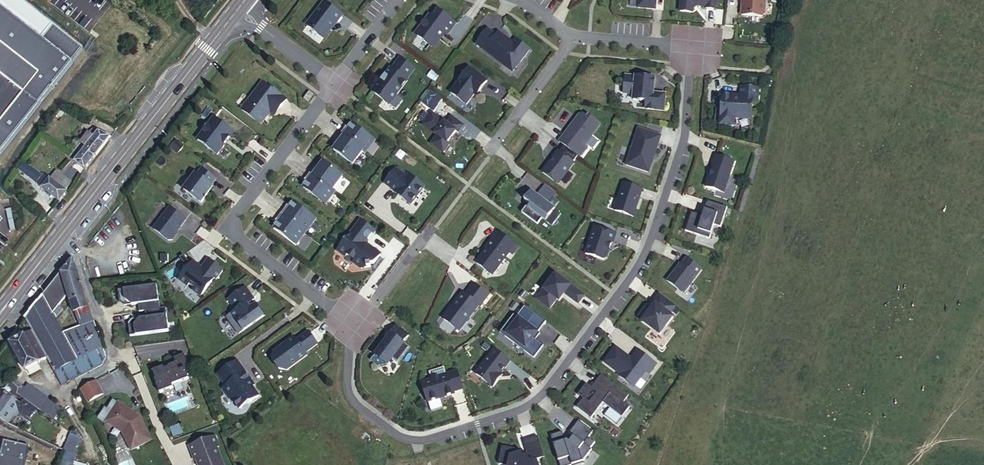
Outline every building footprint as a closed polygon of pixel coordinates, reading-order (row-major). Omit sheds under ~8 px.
[(637,7),(657,9),(658,0),(638,0),(637,7)] [(681,9),(694,10),(694,4),(697,3),(698,5),(707,5),(707,7),(717,8),(718,0),(682,0),(681,9)] [(744,0),(746,0),(746,6),(743,6),(743,16),(763,18),(766,15),(767,0),(744,0)] [(330,5),(312,28),(328,41),(340,25),(341,26),(347,18),(330,5)] [(71,66),(71,65),(83,51),(52,27),(43,40),(0,6),(0,157),(71,66)] [(447,35),(455,23),(438,11),(433,18),(430,16),(417,33),(418,36),(431,46),(435,46),(440,38),(440,37),(443,32),(447,35)] [(496,36),(488,30),(477,45),(513,72),(530,50),(519,42),(516,46),(513,44),(499,33),(496,36)] [(381,83),(379,82),(370,94),(388,108),(407,82),(406,82),(415,70),(400,58),(391,70),(390,69),(385,77),(386,78),(381,83)] [(469,68),(451,93),(467,105),(474,95),(478,90),(480,92),(487,82),(469,68)] [(650,84),(625,82),(624,99),(634,100),(633,106),(646,108),(646,115),(664,117),(665,101),(653,99),(654,91),(649,91),(650,84)] [(721,90),(720,101),(722,101),(721,120),(734,121),(735,114),(752,115),(753,97),(758,98),(760,84),(742,82),(741,92),(741,95),(735,94),(735,92),(721,90)] [(262,83),(242,110),(261,124),(270,112),(276,104),(281,108),(287,100),(275,91),(274,92),(262,83)] [(309,92),(304,99),(308,103),(314,96),(309,92)] [(276,104),(270,112),(275,116),(281,108),(276,104)] [(454,135),(456,136),(462,129),(450,120),(445,127),(431,116),(421,129),(435,140),(429,148),(441,157),(447,148),(445,147),(454,135)] [(570,135),(564,142),(584,157),(589,151),(587,149),(602,129),(589,118),(587,120),(583,117),(576,127),(577,127),(570,136),(570,135)] [(215,118),(199,139),(218,154),(225,145),(225,144),(234,132),(215,118)] [(345,129),(341,135),(363,151),(363,152),(365,154),(375,141),(353,124),(348,131),(345,129)] [(85,169),(110,137),(92,129),(70,158),(76,162),(85,169)] [(663,140),(642,132),(629,169),(650,176),(655,163),(656,163),(661,148),(661,147),(663,140)] [(363,152),(363,151),(341,135),(336,141),(339,143),(337,146),(334,150),(353,165),(363,152)] [(564,142),(562,145),(566,148),(582,160),(584,157),(564,142)] [(566,148),(547,174),(562,186),(582,160),(566,148)] [(711,182),(708,191),(726,197),(737,167),(719,161),(714,175),(712,182),(711,182)] [(343,177),(325,164),(320,171),(317,168),(313,174),(333,190),(333,189),(343,177)] [(37,184),(59,202),(67,192),(65,190),(48,178),(42,174),(41,175),(27,165),(22,172),(37,183),(37,184)] [(184,180),(179,186),(201,203),(213,187),(207,182),(211,176),(197,165),(185,181),(184,180)] [(407,177),(396,169),(385,183),(396,192),(401,196),(400,197),(410,205),(424,187),(408,175),(407,177)] [(48,178),(65,190),(70,183),(56,172),(53,177),(50,174),(48,178)] [(325,204),(335,191),(333,189),(333,190),(313,174),(308,180),(311,183),(309,186),(306,189),(325,204)] [(626,186),(618,209),(637,215),(645,192),(626,186)] [(531,206),(534,208),(527,217),(540,227),(541,225),(546,229),(558,213),(534,194),(527,203),(531,206)] [(291,211),(288,209),(283,215),(306,232),(315,219),(296,204),(293,208),(291,211)] [(531,206),(524,215),(527,217),(534,208),(531,206)] [(694,216),(687,235),(711,243),(716,229),(723,232),(729,212),(710,206),(705,220),(694,216)] [(176,229),(179,225),(180,226),(185,219),(169,207),(153,228),(168,240),(172,239),(177,233),(176,229)] [(283,215),(279,221),(282,223),(280,226),(277,230),(296,245),(306,232),(283,215)] [(375,232),(360,221),(351,233),(352,234),(347,240),(346,239),(337,251),(345,257),(347,255),(355,261),(353,263),(361,269),(371,268),(371,265),(374,264),(381,255),(372,249),(369,249),(365,246),(367,245),(366,244),(375,232)] [(597,231),(588,257),(606,263),(608,262),(614,246),(615,246),(618,238),(597,231)] [(490,251),(479,265),(493,276),(496,276),(512,255),(515,258),(520,251),(502,235),(496,242),(490,251)] [(88,308),(72,259),(61,273),(74,313),(76,312),(88,308)] [(197,264),(194,261),(180,280),(188,286),(190,284),(196,289),(194,291),(202,296),(215,278),(217,279),(223,271),(208,259),(202,268),(200,270),(197,268),(197,264)] [(683,267),(669,285),(686,297),(704,274),(689,262),(684,268),(683,267)] [(77,360),(54,372),(104,351),(90,314),(88,308),(76,312),(74,313),(61,273),(42,297),(77,360)] [(557,276),(538,301),(551,311),(558,302),(560,304),(566,296),(579,307),(586,299),(557,276)] [(454,311),(447,321),(465,334),(485,309),(483,307),(491,297),(476,286),(469,297),(466,295),(457,308),(458,308),(455,312),(454,311)] [(124,302),(131,307),(138,306),(139,314),(144,313),(146,320),(139,321),(134,328),(128,328),(130,338),(168,333),(165,309),(158,310),(156,287),(118,293),(119,302),(124,302)] [(227,300),(246,325),(257,317),(254,313),(259,310),(262,314),(274,306),(262,289),(250,297),(244,288),(227,300)] [(77,360),(42,297),(25,319),(31,331),(46,358),(54,372),(77,360)] [(648,309),(641,319),(646,323),(645,324),(662,337),(674,321),(671,319),(677,310),(661,298),(654,306),(656,308),(653,313),(648,309)] [(507,324),(512,328),(505,337),(514,344),(516,341),(526,349),(524,352),(535,360),(544,347),(542,346),(534,339),(538,334),(546,323),(524,306),(516,317),(513,315),(507,324)] [(507,324),(500,333),(505,337),(512,328),(507,324)] [(396,327),(391,335),(393,336),(387,344),(385,343),(371,361),(383,370),(393,369),(399,363),(404,367),(415,352),(409,347),(414,340),(396,327)] [(46,358),(31,331),(10,344),(24,370),(46,358)] [(275,351),(273,359),(280,368),(288,370),(308,355),(306,352),(318,344),(309,331),(297,340),(294,337),(275,351)] [(538,334),(534,339),(542,346),(546,340),(538,334)] [(391,335),(385,343),(387,344),(393,336),(391,335)] [(516,341),(514,344),(524,352),(526,349),(516,341)] [(616,350),(605,364),(621,377),(620,378),(635,390),(647,374),(650,376),(657,367),(639,354),(633,362),(616,350)] [(106,357),(104,351),(54,372),(62,387),(102,365),(106,357)] [(496,351),(478,373),(495,386),(501,379),(513,363),(496,351)] [(190,375),(182,355),(172,359),(175,366),(167,368),(168,370),(163,371),(162,369),(152,373),(155,381),(154,382),(158,395),(172,390),(171,387),(187,380),(186,376),(190,375)] [(236,361),(216,375),(225,386),(222,389),(230,401),(232,400),(238,409),(246,403),(247,404),(258,396),(251,386),(252,385),(244,373),(245,373),(236,361)] [(459,372),(423,383),(429,403),(441,399),(440,398),(444,397),(445,398),(456,395),(456,393),(465,390),(459,372)] [(583,403),(577,411),(591,422),(603,406),(610,411),(622,421),(630,410),(624,406),(629,399),(602,378),(593,390),(588,386),(578,399),(583,403)] [(14,379),(9,384),(17,393),(22,388),(14,379)] [(103,395),(96,382),(82,389),(89,402),(103,395)] [(27,385),(19,395),(32,404),(47,416),(48,415),(54,419),(60,410),(27,385)] [(82,389),(80,390),(86,404),(89,402),(82,389)] [(7,423),(17,410),(27,417),(32,410),(22,403),(20,406),(3,392),(0,396),(0,418),(7,423)] [(118,404),(105,422),(121,434),(130,451),(151,441),(139,419),(118,404)] [(610,411),(605,418),(617,428),(622,421),(610,411)] [(550,437),(559,464),(581,464),(587,457),(586,456),(595,445),(588,440),(593,434),(579,423),(569,435),(573,438),(569,443),(567,442),(565,443),(562,434),(550,437)] [(62,464),(83,464),(75,463),(83,438),(72,434),(62,464)] [(188,447),(194,462),(196,461),(198,464),(221,464),(215,449),(217,448),(213,437),(188,447)] [(497,446),(492,462),(500,464),(539,464),(537,461),(545,459),(538,438),(523,443),(528,458),(524,459),(523,455),(521,455),(520,453),(497,446)] [(30,446),(4,439),(0,454),(0,464),(24,464),(30,446)]
